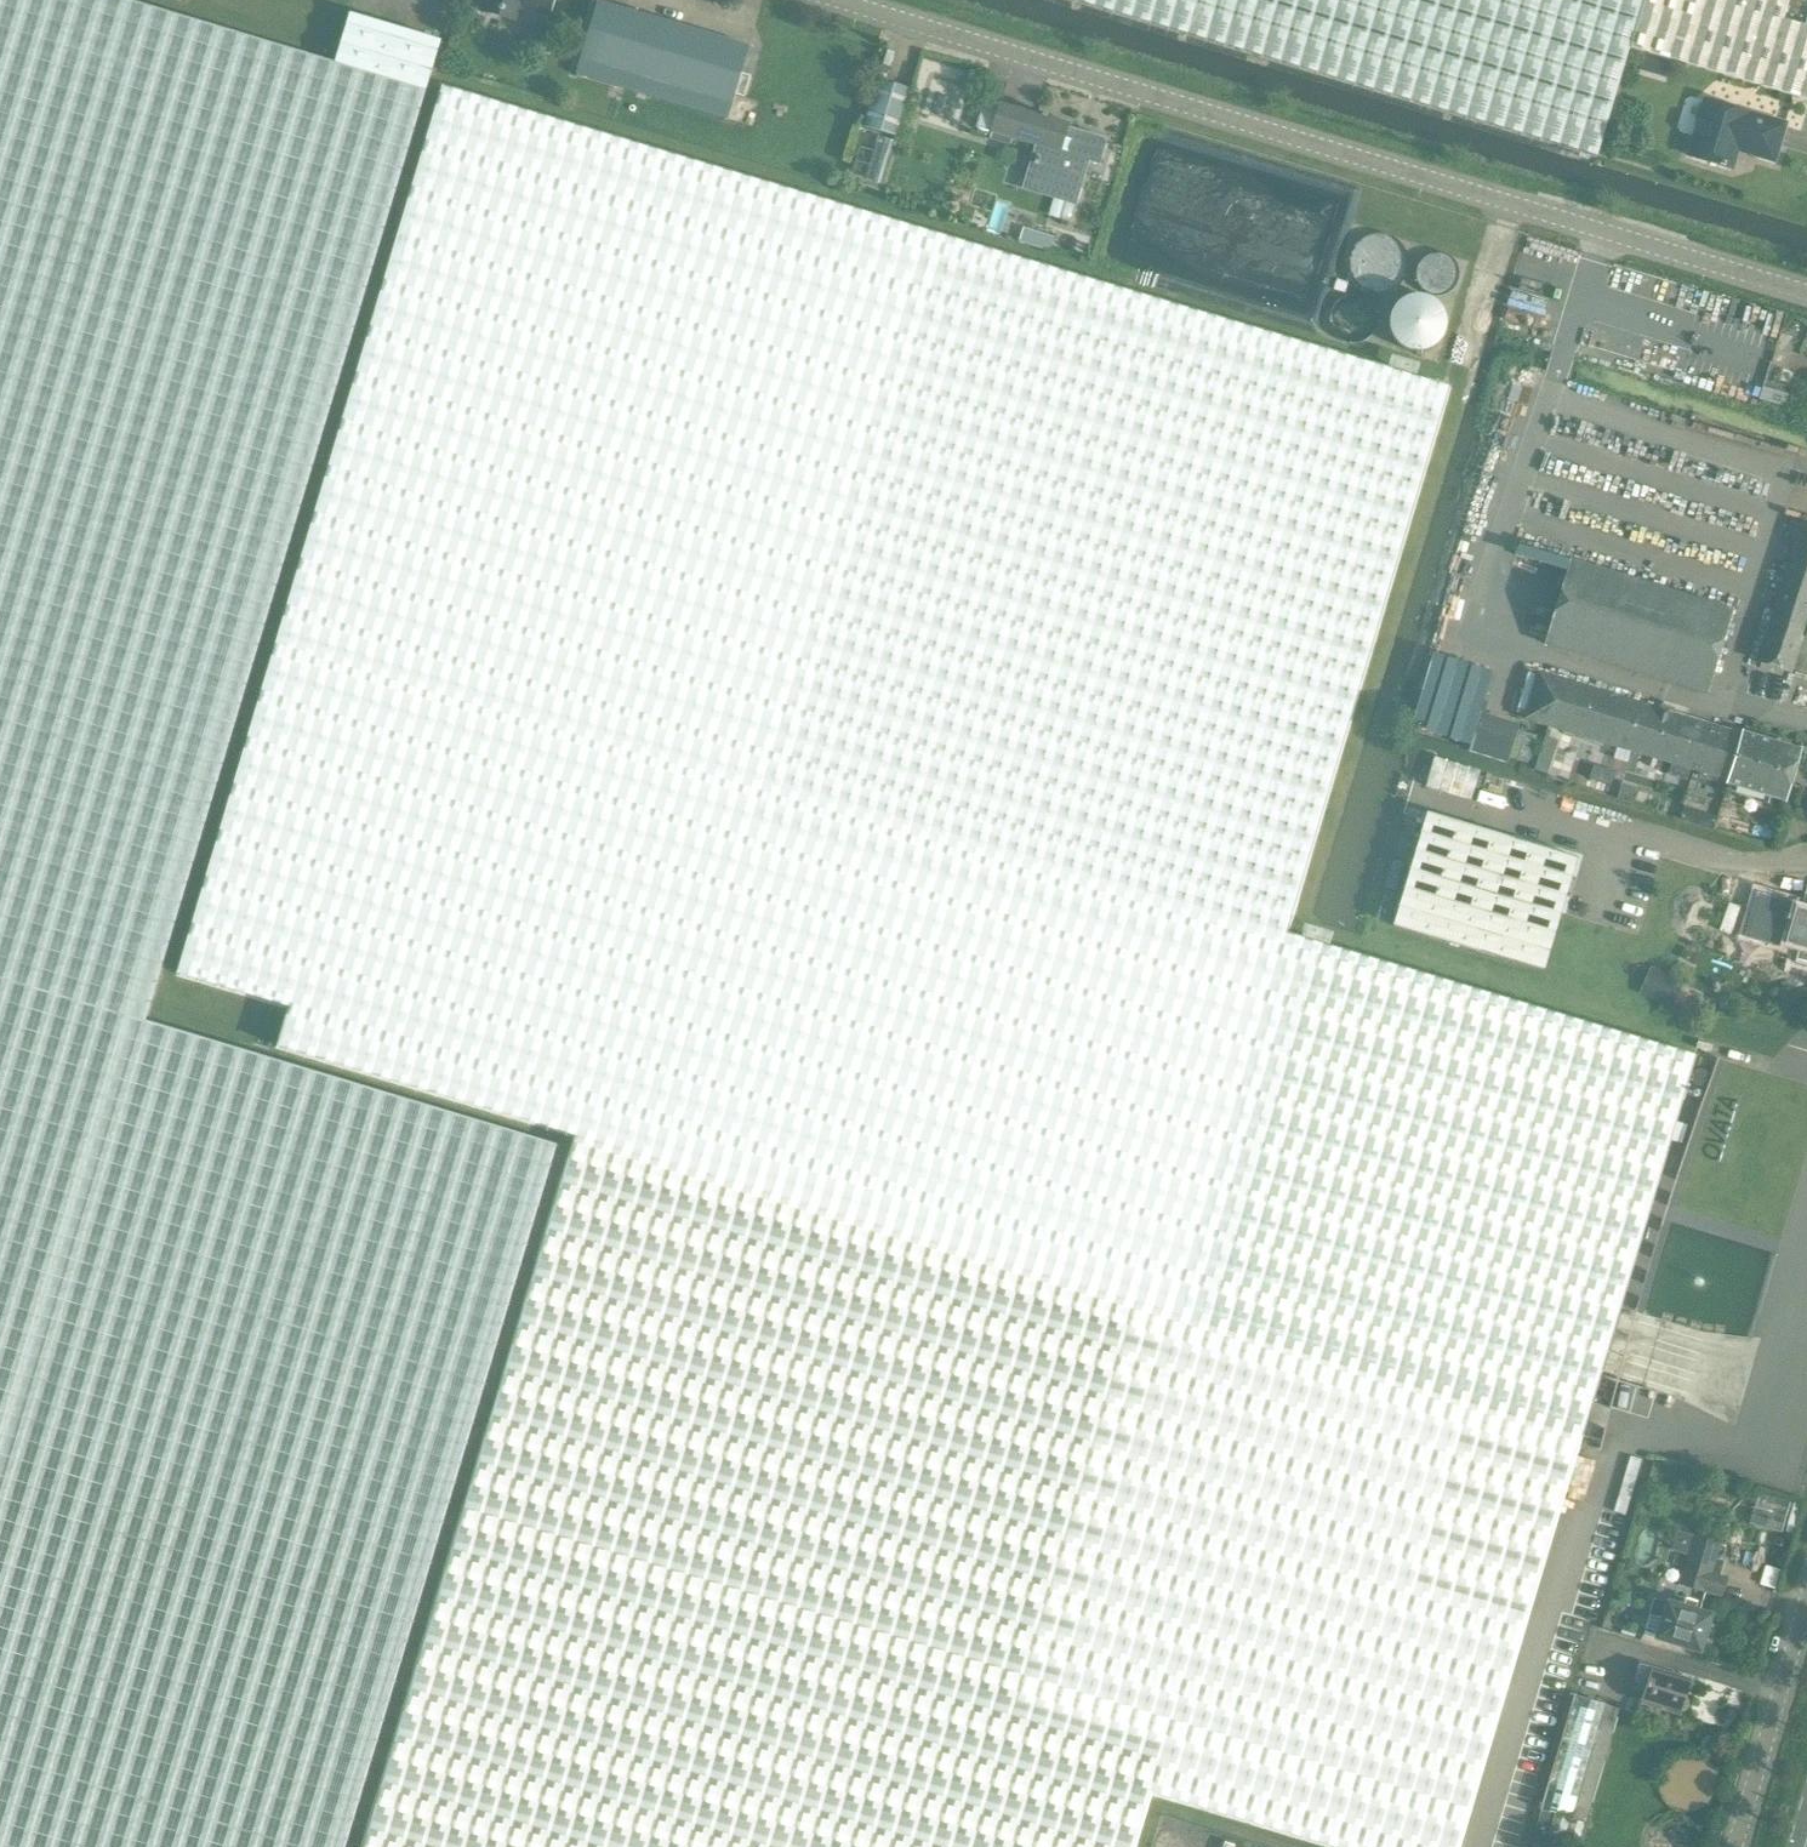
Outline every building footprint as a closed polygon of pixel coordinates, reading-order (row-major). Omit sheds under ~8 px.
[(436,1548),(554,1145),(145,1023),(426,91),(336,63),(125,0),(0,0),(0,1846),(345,1846),(436,1548)] [(555,0),(488,0),(485,11),(504,16),(508,3),(550,16),(555,0)] [(1631,49),(1646,0),(1067,0),(1599,158),(1631,49)] [(1631,49),(1806,101),(1806,29),(1784,22),(1790,0),(1646,0),(1631,49)] [(729,119),(751,46),(601,1),(579,75),(729,119)] [(351,14),(336,63),(426,91),(441,41),(351,14)] [(898,138),(912,91),(876,80),(862,127),(898,138)] [(177,973),(289,1007),(277,1046),(550,1125),(571,1131),(566,1150),(358,1846),(1134,1846),(1152,1788),(1169,1793),(1294,1833),(1340,1846),(1457,1846),(1581,1437),(1693,1067),(1696,1057),(1285,934),(1449,389),(814,197),(442,87),(177,973)] [(1706,102),(1689,159),(1733,172),(1739,151),(1775,162),(1786,125),(1706,102)] [(1103,166),(1111,142),(1106,136),(1073,126),(1074,124),(1003,103),(993,134),(1042,149),(1031,185),(1060,194),(1061,196),(1063,198),(1067,201),(1071,203),(1065,221),(1073,223),(1092,162),(1103,166)] [(1794,669),(1806,673),(1806,638),(1804,637),(1806,628),(1806,527),(1802,525),(1759,663),(1793,674),(1794,669)] [(1705,694),(1730,611),(1573,563),(1547,646),(1705,694)] [(1783,803),(1800,750),(1744,733),(1743,736),(1539,671),(1524,717),(1729,782),(1728,786),(1783,803)] [(1394,927),(1544,971),(1577,859),(1427,815),(1394,927)] [(1748,935),(1790,947),(1792,941),(1800,943),(1794,963),(1806,967),(1806,916),(1799,914),(1801,908),(1759,896),(1748,935)] [(1676,1530),(1670,1550),(1686,1555),(1678,1582),(1688,1585),(1717,1594),(1721,1595),(1727,1576),(1722,1575),(1720,1574),(1723,1561),(1716,1558),(1721,1543),(1702,1537),(1676,1530)] [(1642,1633),(1657,1638),(1700,1650),(1701,1646),(1703,1647),(1708,1633),(1705,1632),(1711,1614),(1653,1597),(1642,1633)] [(1686,1699),(1692,1680),(1638,1664),(1633,1681),(1645,1684),(1639,1703),(1681,1716),(1683,1709),(1686,1710),(1689,1699),(1686,1699)] [(1534,1835),(1575,1846),(1578,1846),(1619,1709),(1574,1696),(1542,1803),(1541,1803),(1539,1809),(1541,1810),(1534,1835)]
